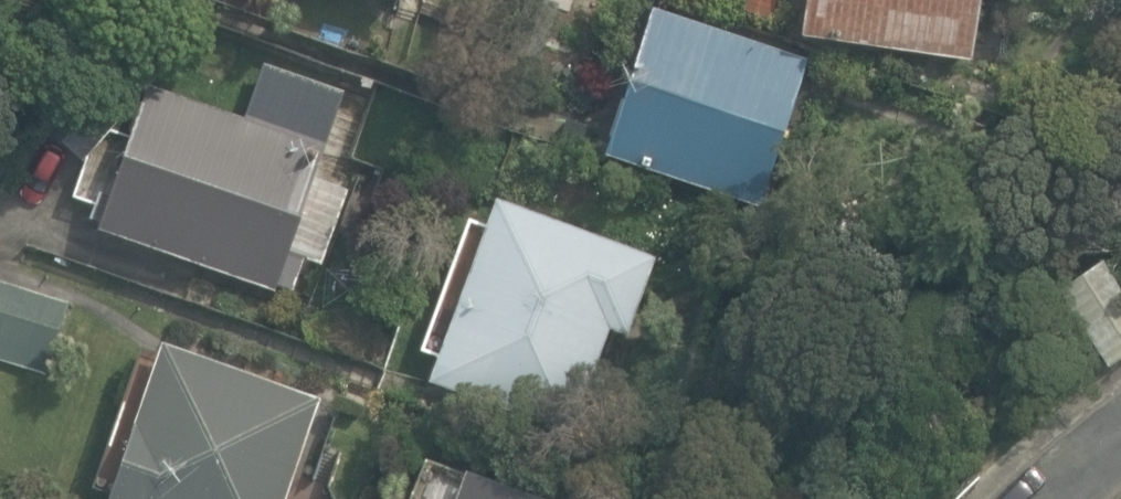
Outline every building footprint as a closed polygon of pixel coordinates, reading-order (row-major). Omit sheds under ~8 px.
[(772,18),(778,0),(745,0),(743,9),(772,18)] [(967,47),(973,0),(799,0),(796,24),(967,47)] [(597,144),(753,195),(799,52),(643,2),(597,144)] [(148,90),(151,87),(175,59),(142,25),(42,123),(82,163),(148,90)] [(250,121),(151,87),(148,90),(100,228),(275,288),(277,283),(294,289),(305,258),(288,252),(336,108),(264,83),(250,121)] [(647,247),(489,193),(481,217),(459,210),(414,340),(429,345),(418,376),(562,425),(598,321),(619,328),(647,247)] [(1102,355),(1120,342),(1120,295),(1091,254),(1051,283),(1102,355)] [(48,371),(69,303),(0,282),(0,356),(48,371)] [(319,400),(157,343),(153,355),(137,349),(89,484),(109,491),(106,498),(284,498),(319,400)] [(438,498),(555,498),(449,465),(438,498)]
